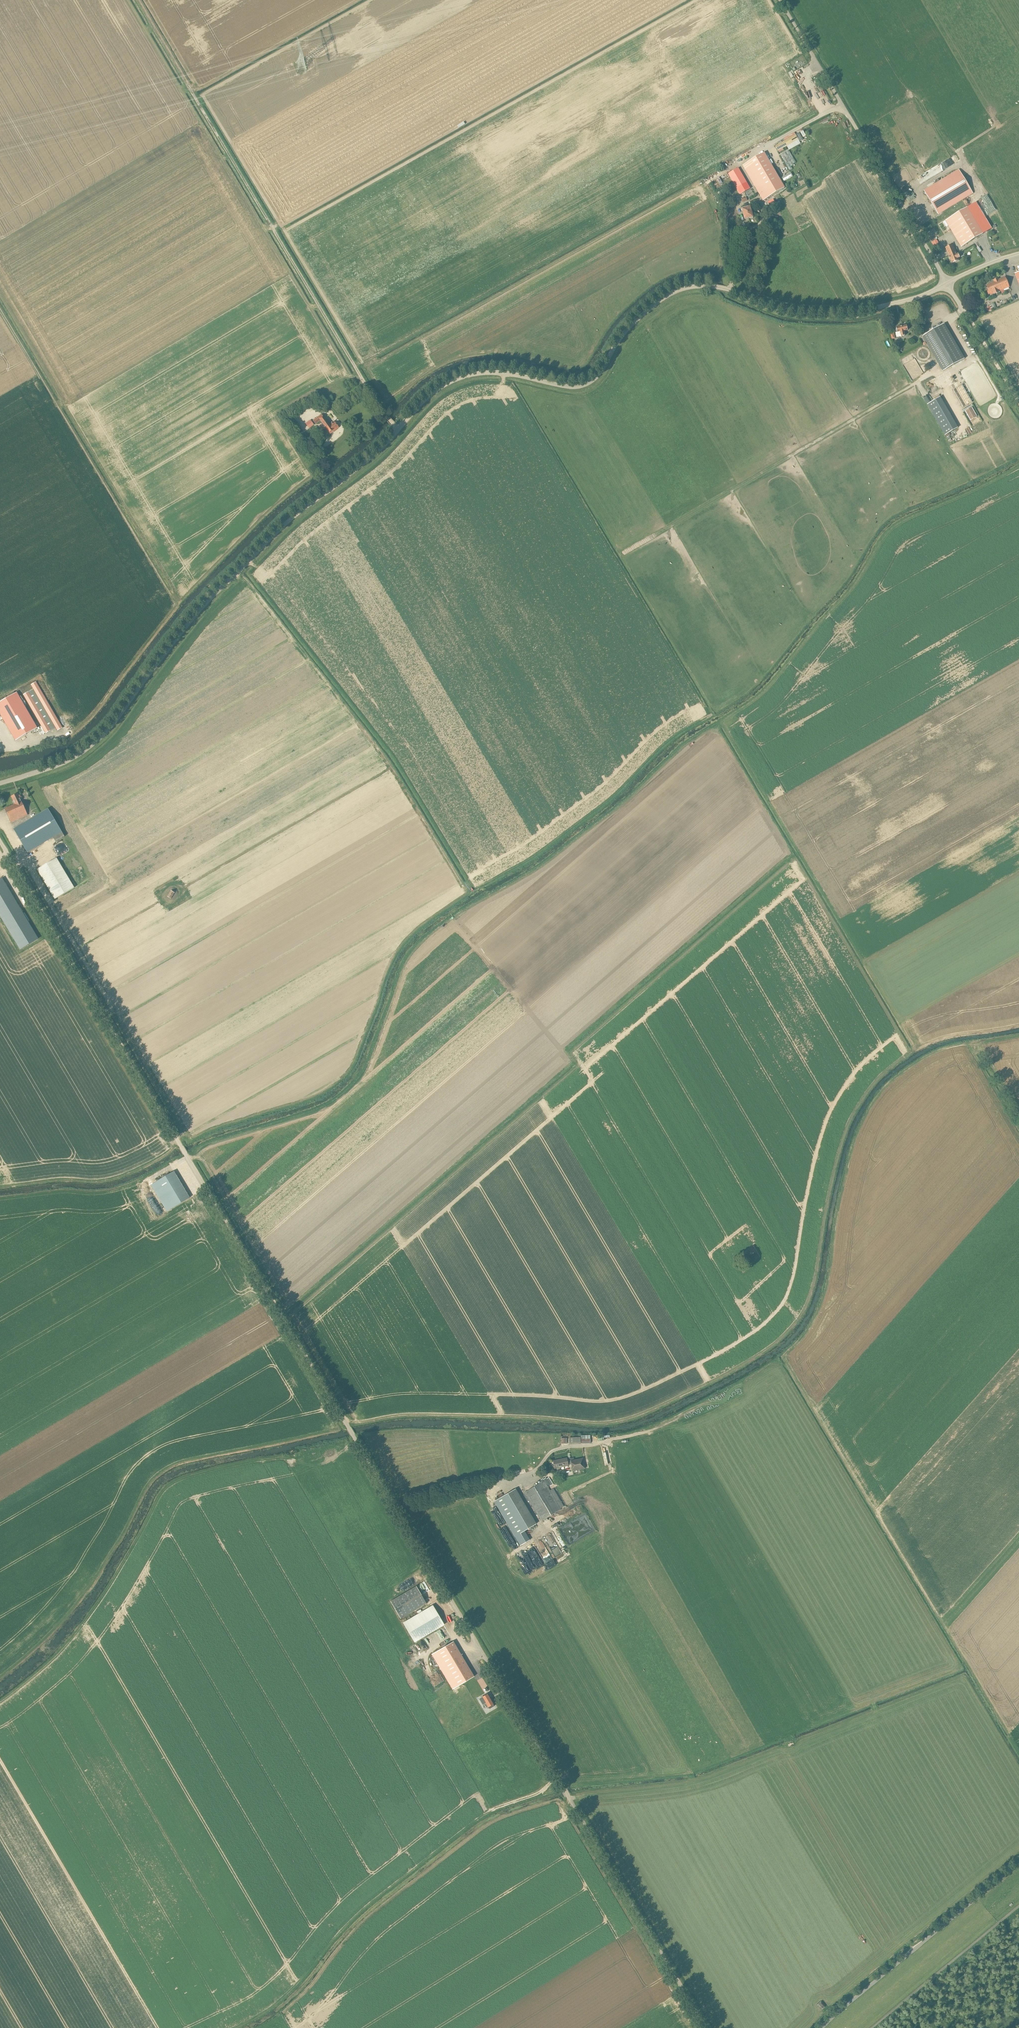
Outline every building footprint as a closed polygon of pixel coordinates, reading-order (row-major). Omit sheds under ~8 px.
[(778,151),(798,139),(796,135),(775,146),(778,151)] [(784,188),(764,153),(743,165),(764,200),(784,188)] [(959,170),(924,191),(938,213),(972,193),(959,170)] [(750,207),(742,209),(745,220),(753,217),(750,207)] [(962,246),(983,234),(967,207),(946,220),(962,246)] [(959,257),(958,254),(957,254),(953,244),(945,247),(952,263),(959,260),(958,258),(959,257)] [(1005,277),(998,280),(998,279),(994,281),(994,282),(986,285),(988,290),(987,290),(989,294),(990,293),(991,295),(994,293),(994,294),(998,292),(998,291),(1009,287),(1005,277)] [(944,324),(923,336),(943,371),(964,359),(944,324)] [(901,336),(905,335),(904,331),(908,330),(908,329),(908,328),(908,327),(907,326),(907,325),(903,326),(903,325),(897,326),(898,332),(900,331),(901,336)] [(963,407),(969,404),(972,402),(967,394),(962,385),(953,390),(963,407)] [(940,397),(927,404),(945,435),(958,428),(940,397)] [(974,412),(972,407),(971,408),(965,411),(970,420),(975,418),(976,417),(977,417),(977,416),(976,414),(975,414),(974,412)] [(316,424),(320,420),(326,427),(319,432),(324,438),(339,427),(334,422),(332,423),(329,425),(321,414),(313,420),(312,419),(303,426),(306,430),(315,423),(316,424)] [(36,682),(31,685),(33,689),(28,692),(23,694),(47,734),(52,731),(56,728),(57,730),(62,728),(36,682)] [(37,728),(17,692),(0,702),(0,714),(15,740),(37,728)] [(27,815),(20,799),(21,799),(20,795),(19,795),(18,793),(11,796),(13,801),(12,801),(14,804),(4,809),(11,822),(27,815)] [(53,838),(56,842),(65,837),(48,809),(13,829),(27,853),(53,838)] [(54,898),(74,887),(57,858),(37,870),(54,898)] [(0,879),(0,915),(20,949),(37,939),(17,904),(2,878),(1,878),(1,879),(0,879)] [(168,1210),(185,1200),(189,1198),(174,1172),(170,1174),(153,1184),(168,1210)] [(742,1248),(734,1254),(739,1260),(746,1255),(742,1248)] [(569,1444),(588,1443),(590,1443),(590,1435),(580,1435),(581,1437),(569,1437),(569,1444)] [(566,1457),(553,1460),(554,1468),(561,1467),(562,1469),(564,1469),(563,1466),(568,1465),(571,1464),(572,1471),(585,1468),(582,1458),(574,1460),(574,1457),(570,1458),(570,1457),(566,1458),(566,1457)] [(549,1490),(544,1481),(524,1492),(541,1521),(560,1509),(563,1507),(553,1488),(549,1490)] [(515,1489),(494,1501),(521,1545),(530,1540),(524,1530),(536,1524),(515,1489)] [(401,1618),(427,1603),(417,1586),(391,1601),(401,1618)] [(415,1642),(443,1625),(432,1605),(403,1622),(415,1642)] [(453,1641),(432,1653),(437,1662),(430,1666),(431,1668),(438,1664),(453,1688),(474,1676),(453,1641)] [(482,1697),(484,1700),(483,1701),(484,1702),(485,1701),(488,1706),(493,1704),(487,1694),(482,1697)] [(826,2005),(821,2000),(817,2004),(822,2009),(826,2005)]
